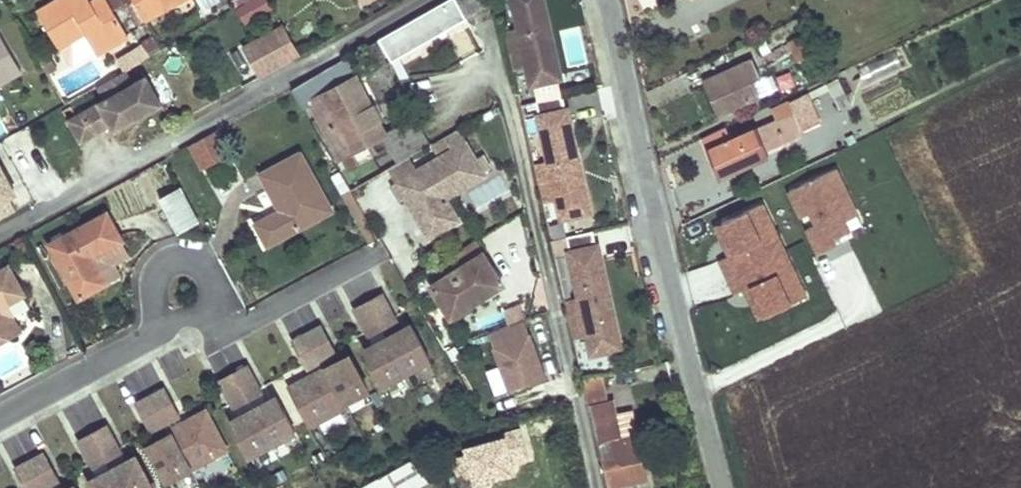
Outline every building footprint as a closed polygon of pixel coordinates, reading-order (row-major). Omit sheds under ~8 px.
[(79,0),(57,0),(37,12),(59,49),(86,34),(97,54),(128,36),(107,0),(95,0),(91,2),(83,7),(79,0)] [(145,22),(167,9),(183,0),(132,0),(145,22)] [(245,4),(253,17),(269,8),(265,0),(253,0),(245,4)] [(365,48),(372,60),(384,53),(388,59),(491,0),(450,0),(365,48)] [(558,79),(540,0),(512,0),(519,29),(504,32),(513,71),(528,68),(532,85),(558,79)] [(245,4),(237,9),(244,22),(253,17),(245,4)] [(245,49),(260,74),(296,53),(281,28),(245,49)] [(21,71),(0,33),(0,83),(21,71)] [(806,35),(788,44),(796,62),(815,53),(806,35)] [(142,48),(131,54),(136,64),(148,57),(142,48)] [(131,54),(120,61),(125,70),(136,64),(131,54)] [(49,55),(40,61),(47,74),(57,68),(49,55)] [(762,78),(753,59),(705,82),(720,114),(759,96),(752,82),(762,78)] [(385,135),(384,133),(363,95),(362,96),(342,61),(290,90),(301,110),(310,105),(341,159),(342,158),(350,172),(360,167),(359,164),(373,156),(367,145),(382,137),(385,135)] [(123,72),(99,86),(106,99),(100,102),(113,125),(116,131),(164,104),(147,75),(130,85),(123,72)] [(702,139),(717,173),(766,151),(804,135),(802,132),(821,124),(808,94),(771,110),(776,121),(730,141),(725,128),(702,139)] [(562,218),(588,212),(569,127),(563,128),(560,115),(566,114),(562,97),(536,102),(549,162),(534,165),(543,204),(558,201),(562,218)] [(100,102),(86,110),(99,133),(113,125),(100,102)] [(86,110),(70,120),(83,142),(99,133),(86,110)] [(422,113),(384,133),(385,135),(382,137),(396,165),(409,157),(430,145),(419,125),(426,121),(422,113)] [(566,114),(560,115),(563,128),(569,127),(566,114)] [(445,137),(452,150),(466,142),(458,129),(445,137)] [(216,130),(189,145),(201,167),(228,152),(216,130)] [(415,202),(412,212),(428,239),(459,221),(446,199),(485,176),(466,142),(452,150),(417,170),(395,183),(392,185),(401,200),(405,198),(411,195),(415,202)] [(719,177),(768,156),(766,151),(717,173),(719,177)] [(257,224),(268,245),(331,212),(299,154),(260,175),(280,211),(257,224)] [(395,183),(417,170),(409,157),(396,165),(388,170),(395,183)] [(8,196),(15,192),(0,164),(0,218),(15,210),(8,196)] [(817,224),(807,229),(819,253),(836,245),(833,239),(850,231),(845,221),(858,215),(837,169),(789,191),(802,217),(811,213),(817,224)] [(181,186),(160,197),(177,230),(198,219),(181,186)] [(405,198),(412,212),(415,202),(411,195),(405,198)] [(729,256),(721,260),(737,294),(745,290),(753,286),(767,316),(807,296),(762,204),(722,223),(737,253),(729,256)] [(50,245),(78,298),(118,277),(113,267),(116,261),(129,254),(108,214),(50,245)] [(729,256),(737,253),(722,223),(715,226),(729,256)] [(592,353),(618,347),(599,262),(594,263),(591,250),(596,249),(592,232),(566,238),(579,297),(565,300),(573,339),(588,336),(592,353)] [(475,241),(437,265),(446,280),(432,289),(452,321),(503,288),(475,241)] [(596,249),(591,250),(594,263),(599,262),(596,249)] [(23,293),(10,268),(0,273),(0,306),(23,293)] [(759,319),(767,316),(753,286),(745,290),(759,319)] [(382,295),(354,310),(368,336),(396,321),(382,295)] [(507,326),(522,321),(517,305),(502,311),(507,326)] [(517,305),(522,321),(525,320),(519,305),(517,305)] [(545,379),(522,321),(507,326),(488,333),(509,392),(545,379)] [(430,361),(411,326),(364,351),(383,386),(430,361)] [(321,327),(294,341),(307,368),(335,354),(321,327)] [(349,356),(289,388),(310,427),(347,407),(345,404),(368,392),(349,356)] [(219,381),(233,408),(261,393),(247,366),(219,381)] [(638,438),(633,413),(617,416),(614,403),(607,404),(601,376),(582,380),(586,395),(589,408),(592,408),(609,487),(619,487),(648,481),(638,438)] [(164,389),(136,404),(151,431),(179,416),(164,389)] [(295,433),(276,397),(229,422),(248,458),(295,433)] [(206,411),(168,431),(170,435),(147,447),(166,482),(227,450),(206,411)] [(93,467),(121,452),(107,425),(79,440),(93,467)] [(59,480),(44,454),(17,469),(27,487),(44,487),(59,480)] [(435,479),(422,455),(401,466),(412,487),(417,487),(435,479)] [(89,482),(92,487),(152,487),(136,457),(89,482)] [(401,466),(365,486),(366,487),(412,487),(401,466)]
